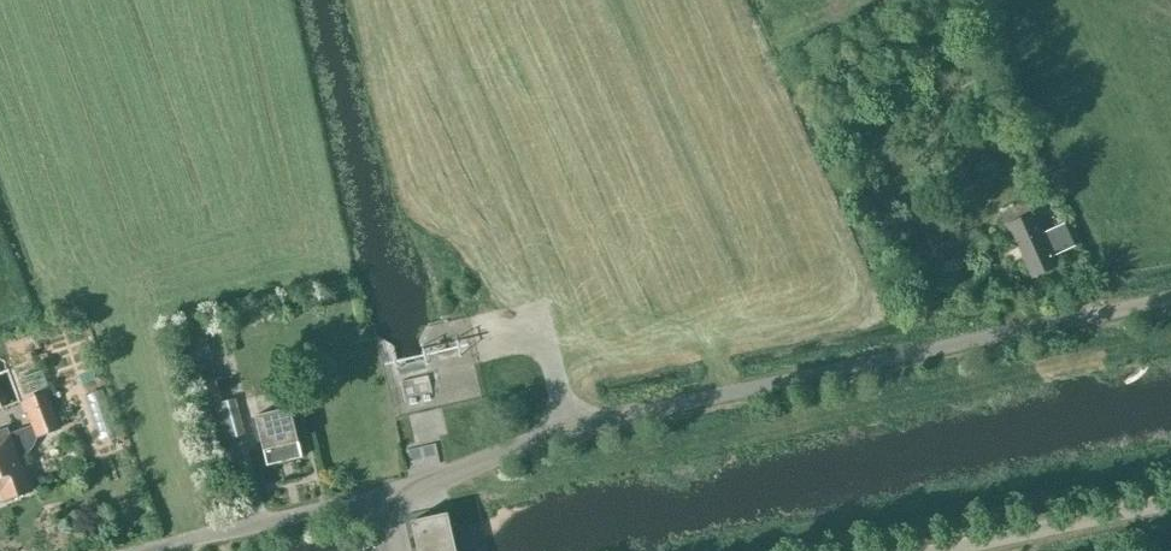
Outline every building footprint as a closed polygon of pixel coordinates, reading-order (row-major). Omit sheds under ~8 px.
[(1031,277),(1055,266),(1040,234),(1042,233),(1027,201),(999,214),(1014,246),(1016,245),(1031,277)] [(86,395),(104,440),(129,431),(111,385),(86,395)] [(1,490),(5,501),(32,491),(20,459),(28,453),(34,446),(38,436),(60,428),(47,392),(24,400),(34,425),(10,434),(8,427),(0,430),(0,490),(1,490)] [(230,440),(244,437),(234,399),(220,403),(218,394),(205,397),(217,443),(230,440)] [(268,465),(302,457),(291,407),(256,416),(268,465)] [(448,513),(412,521),(419,550),(456,550),(448,513)]
